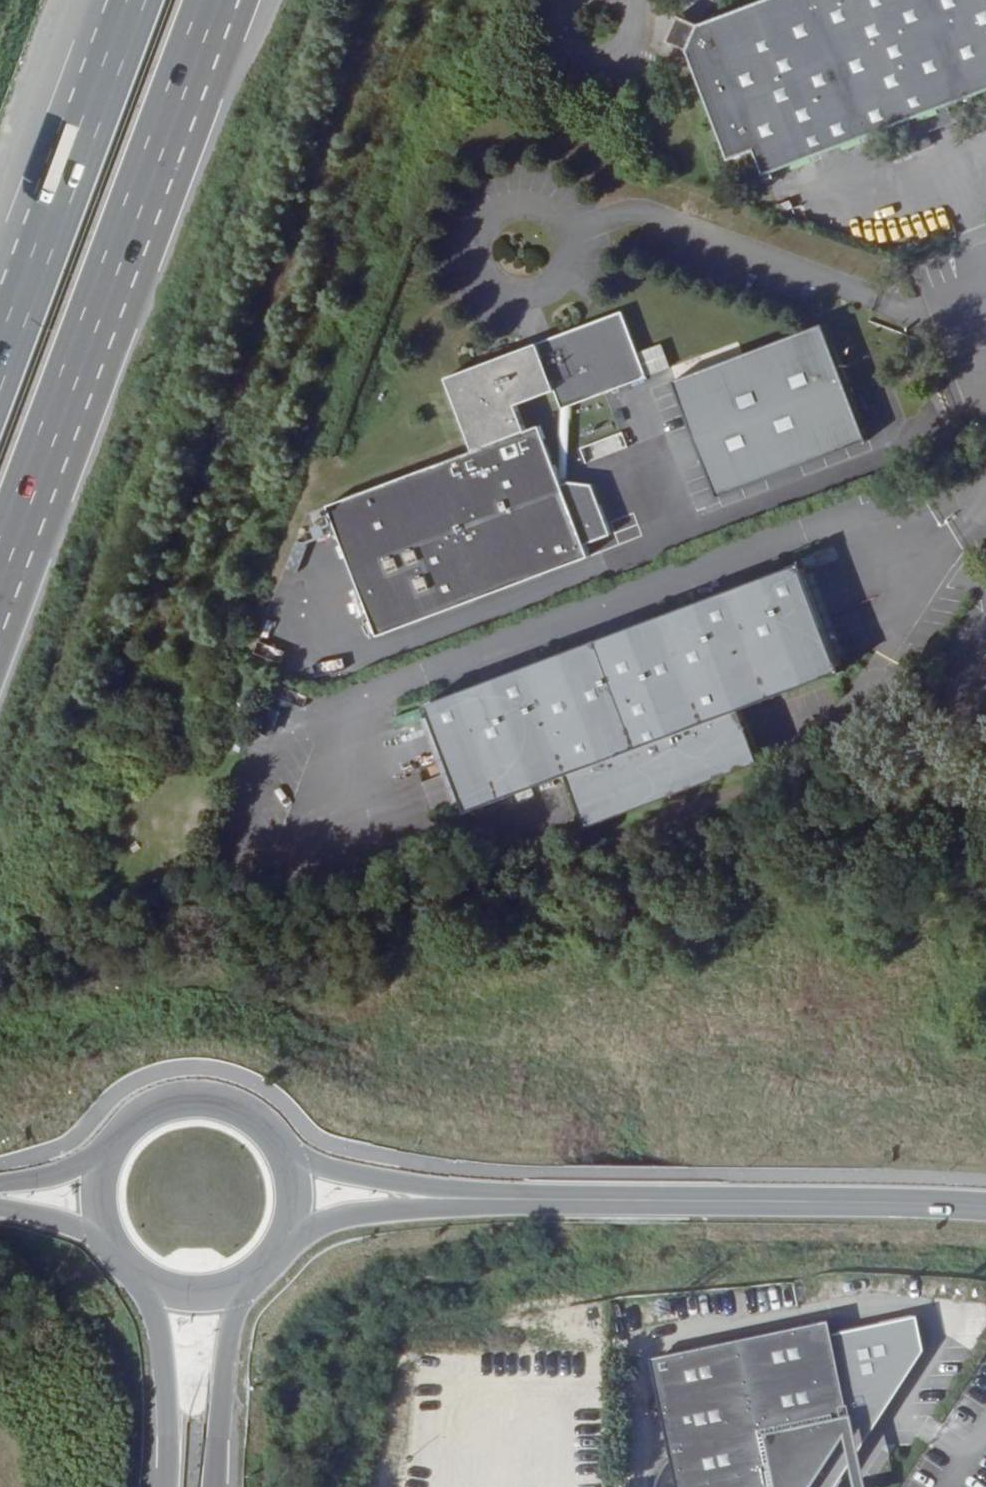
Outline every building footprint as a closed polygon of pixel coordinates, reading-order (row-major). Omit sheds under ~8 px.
[(985,91),(985,0),(762,0),(727,13),(726,17),(711,23),(706,21),(705,22),(684,12),(672,38),(694,48),(693,49),(697,51),(703,66),(702,70),(735,159),(760,149),(770,174),(985,91)] [(566,483),(559,486),(537,428),(523,433),(513,407),(552,392),(559,411),(643,379),(618,313),(516,352),(444,379),(471,453),(326,507),(376,638),(585,558),(581,546),(607,536),(589,487),(566,483)] [(827,326),(677,382),(721,499),(870,442),(827,326)] [(588,458),(624,450),(620,433),(607,436),(604,420),(573,426),(577,444),(585,443),(588,458)] [(804,560),(428,703),(469,812),(569,774),(588,826),(764,760),(745,708),(845,670),(804,560)] [(441,788),(409,798),(413,810),(445,800),(441,788)] [(649,1354),(676,1486),(821,1486),(841,1456),(847,1455),(917,1347),(912,1319),(831,1336),(827,1318),(649,1354)]
